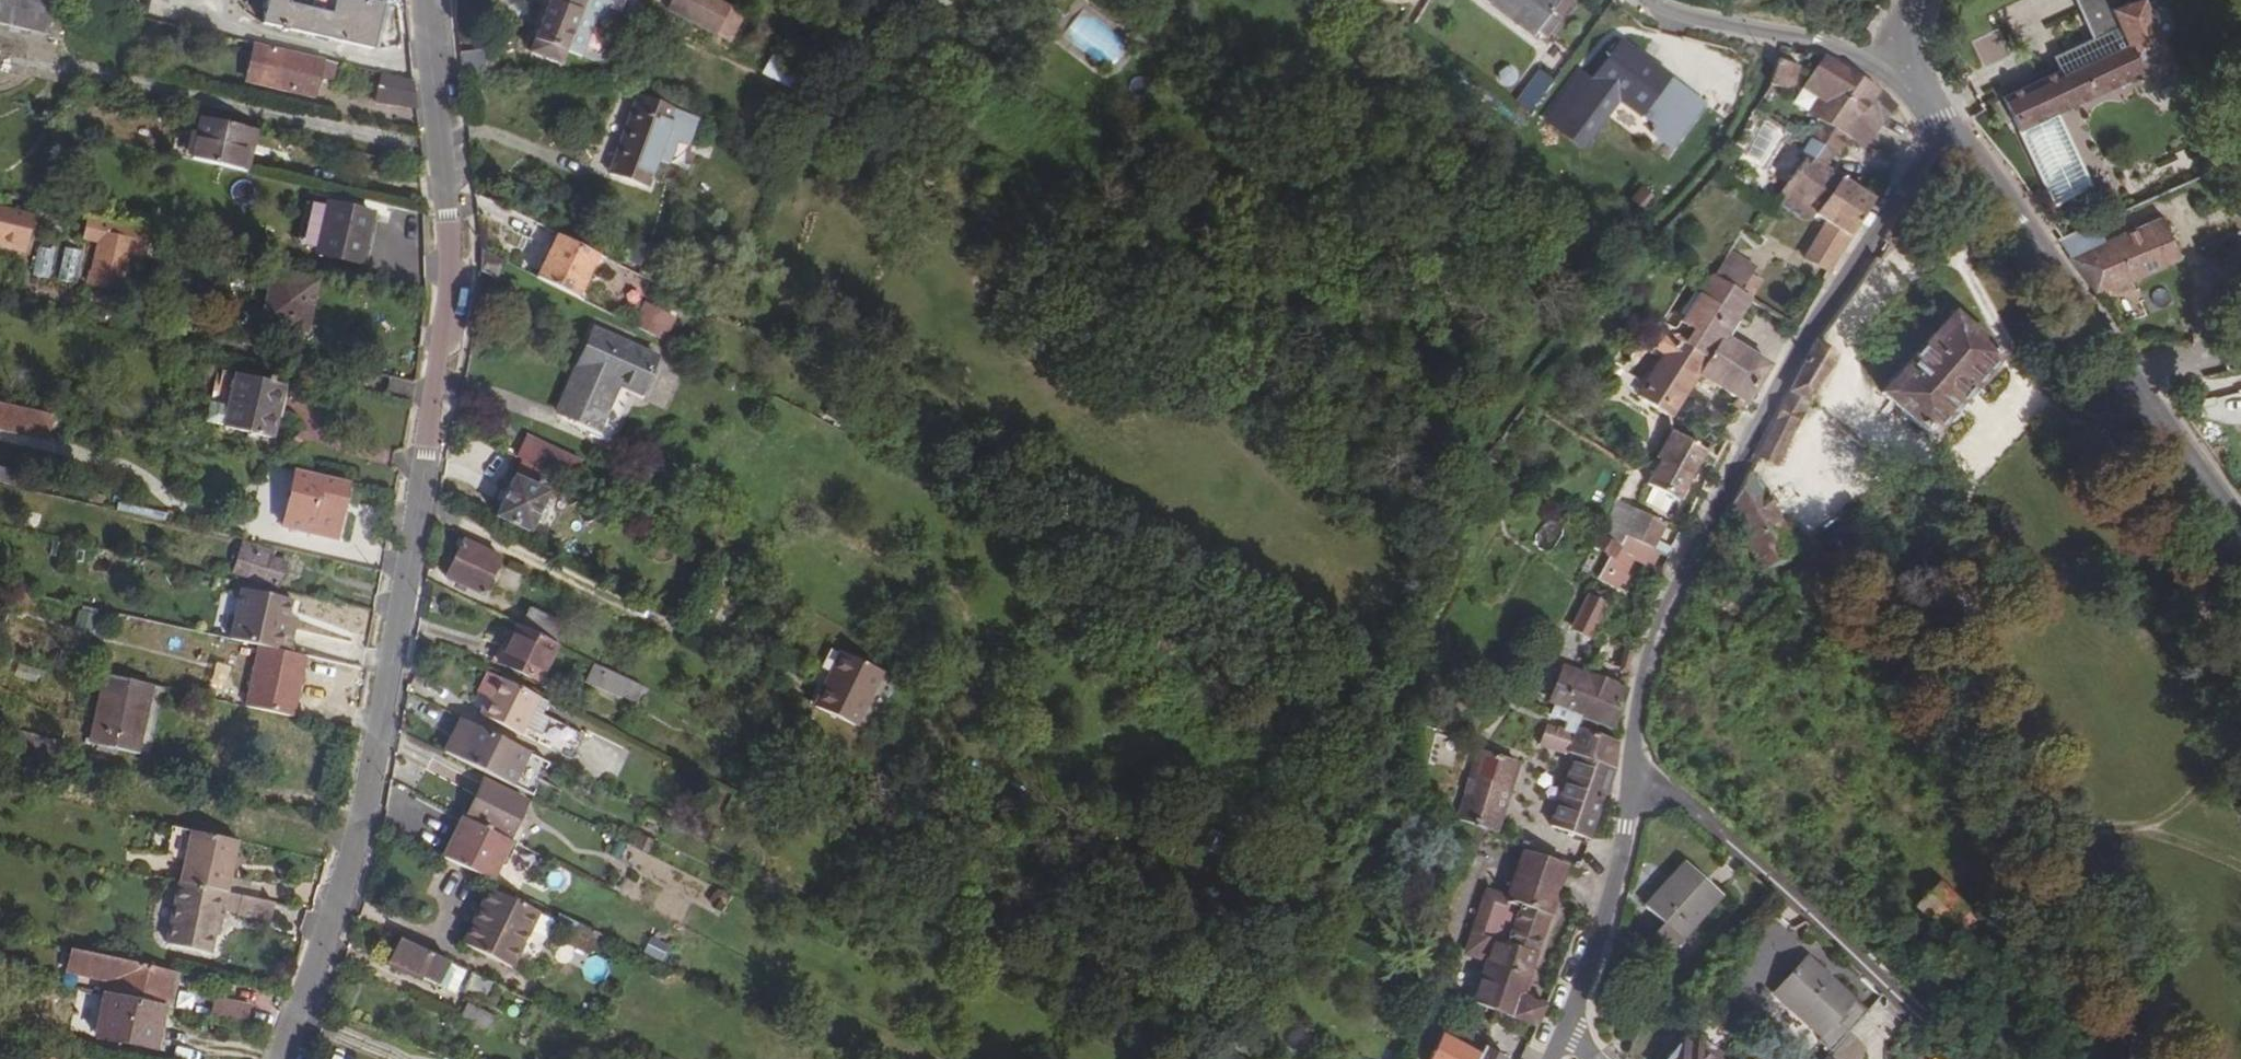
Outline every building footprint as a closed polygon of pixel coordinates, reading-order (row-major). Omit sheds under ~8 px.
[(47,36),(56,0),(0,0),(0,25),(47,36)] [(47,39),(57,42),(67,0),(65,0),(56,0),(47,39)] [(262,25),(373,51),(385,0),(268,0),(262,25)] [(615,0),(552,0),(530,53),(558,65),(562,55),(577,61),(594,21),(605,25),(615,0)] [(712,0),(672,0),(666,12),(714,37),(729,9),(712,0)] [(1560,0),(1489,0),(1535,34),(1560,0)] [(2003,93),(2053,203),(2092,184),(2058,112),(2139,75),(2151,83),(2168,75),(2170,63),(2154,27),(2158,26),(2160,20),(2157,12),(2151,10),(2148,11),(2143,0),(2075,0),(2091,39),(2051,56),(2056,68),(2003,93)] [(744,17),(729,9),(716,35),(731,44),(744,17)] [(2000,31),(1983,40),(1992,56),(2008,47),(2000,31)] [(1670,76),(1621,41),(1591,81),(1595,84),(1609,95),(1640,119),(1648,106),(1675,126),(1696,99),(1668,79),(1670,76)] [(256,45),(247,81),(312,96),(317,74),(330,77),(334,63),(256,45)] [(1880,93),(1824,56),(1800,89),(1817,99),(1807,113),(1818,120),(1849,140),(1863,149),(1896,108),(1880,93)] [(1797,67),(1778,60),(1768,85),(1789,93),(1790,93),(1797,67)] [(1554,81),(1539,70),(1516,102),(1530,112),(1554,81)] [(414,81),(391,76),(386,105),(422,110),(419,81),(414,81)] [(1609,95),(1595,84),(1584,98),(1599,110),(1609,95)] [(676,110),(640,97),(611,175),(646,189),(676,110)] [(253,144),(256,131),(201,118),(191,159),(241,171),(248,143),(253,144)] [(1828,171),(1849,140),(1818,120),(1808,136),(1798,151),(1810,159),(1785,197),(1814,216),(1840,179),(1828,171)] [(1740,158),(1759,170),(1782,134),(1764,123),(1740,158)] [(246,172),(253,144),(248,143),(241,171),(246,172)] [(53,170),(67,173),(72,151),(59,148),(53,170)] [(1872,201),(1840,179),(1814,216),(1825,224),(1803,261),(1827,275),(1872,201)] [(373,214),(328,204),(316,255),(361,265),(373,214)] [(19,251),(27,214),(0,208),(0,247),(19,251)] [(25,253),(33,216),(27,214),(19,251),(25,253)] [(2130,280),(2181,258),(2163,218),(2072,259),(2097,294),(2110,289),(2111,290),(2119,291),(2127,288),(2131,281),(2130,280)] [(99,232),(88,286),(122,293),(130,253),(133,239),(99,232)] [(130,253),(141,256),(145,234),(134,232),(133,239),(130,253)] [(598,255),(559,236),(536,279),(576,298),(598,255)] [(63,249),(57,280),(74,284),(80,252),(63,249)] [(505,263),(481,251),(481,272),(496,280),(505,263)] [(305,333),(317,282),(274,272),(262,323),(305,333)] [(626,275),(619,295),(638,302),(645,282),(626,275)] [(1748,302),(1711,278),(1710,280),(1670,340),(1673,341),(1675,340),(1707,362),(1722,341),(1748,302)] [(644,302),(633,325),(669,341),(679,317),(644,302)] [(1881,393),(1930,438),(1979,384),(2002,358),(1953,314),(1881,393)] [(657,359),(594,331),(558,414),(596,432),(617,384),(641,394),(657,359)] [(1670,419),(1698,375),(1745,405),(1769,370),(1722,341),(1707,362),(1675,340),(1673,341),(1670,340),(1660,333),(1650,349),(1663,357),(1645,385),(1637,398),(1670,419)] [(1814,342),(1783,404),(1755,457),(1775,467),(1808,402),(1835,358),(1814,342)] [(1645,385),(1623,372),(1615,384),(1637,398),(1645,385)] [(284,386),(235,375),(228,407),(223,428),(272,439),(284,386)] [(228,407),(209,403),(204,424),(223,428),(228,407)] [(0,404),(0,425),(23,431),(27,411),(0,404)] [(1704,454),(1671,433),(1656,459),(1660,461),(1647,486),(1677,503),(1704,454)] [(579,462),(527,437),(517,459),(521,461),(543,472),(569,485),(579,462)] [(535,488),(543,472),(521,461),(495,518),(529,533),(547,493),(535,488)] [(1599,509),(1613,472),(1601,468),(1587,505),(1599,509)] [(1749,469),(1730,508),(1761,571),(1798,548),(1749,469)] [(294,472),(281,528),(336,541),(349,484),(294,472)] [(1665,524),(1619,502),(1600,537),(1618,549),(1626,537),(1654,549),(1657,541),(1665,524)] [(1632,561),(1616,552),(1618,549),(1600,537),(1598,536),(1592,546),(1610,557),(1598,578),(1618,589),(1632,561)] [(1660,553),(1626,537),(1618,549),(1616,552),(1632,561),(1651,571),(1660,553)] [(482,596),(500,559),(463,541),(446,578),(482,596)] [(1671,548),(1657,541),(1654,549),(1660,553),(1667,556),(1671,548)] [(272,559),(274,553),(242,543),(232,575),(279,590),(287,563),(272,559)] [(1815,565),(1825,580),(1840,570),(1830,555),(1815,565)] [(1616,598),(1591,585),(1587,594),(1607,604),(1590,640),(1569,629),(1560,646),(1586,660),(1616,598)] [(291,601),(241,589),(230,640),(259,647),(288,654),(296,619),(288,617),(291,601)] [(1607,604),(1587,594),(1569,629),(1590,640),(1607,604)] [(564,628),(528,610),(520,628),(555,645),(564,628)] [(520,628),(516,626),(498,662),(540,682),(557,647),(555,645),(520,628)] [(288,654),(259,647),(245,707),(289,717),(302,657),(288,654)] [(882,673),(841,653),(815,707),(855,727),(882,673)] [(628,681),(593,664),(585,683),(619,699),(620,697),(628,681)] [(1623,691),(1563,667),(1549,704),(1553,706),(1549,716),(1565,722),(1561,733),(1580,740),(1584,731),(1592,734),(1595,724),(1608,729),(1623,691)] [(137,755),(152,686),(105,676),(89,744),(137,755)] [(547,704),(498,680),(479,716),(571,759),(582,735),(549,719),(541,735),(524,727),(532,710),(541,715),(547,704)] [(642,688),(628,681),(620,697),(635,705),(642,688)] [(541,715),(532,710),(524,727),(541,735),(549,719),(541,715)] [(455,748),(468,723),(460,720),(448,744),(455,748)] [(526,755),(467,725),(455,748),(448,744),(443,754),(510,787),(526,755)] [(1613,770),(1616,743),(1592,734),(1584,731),(1580,740),(1561,733),(1545,727),(1538,745),(1574,757),(1550,827),(1588,840),(1613,770)] [(0,729),(0,744),(63,759),(67,744),(0,729)] [(1517,763),(1477,750),(1455,820),(1495,834),(1517,763)] [(548,766),(526,755),(510,787),(532,798),(548,766)] [(526,803),(483,782),(465,819),(507,840),(526,803)] [(223,825),(190,817),(187,831),(192,831),(220,838),(223,825)] [(465,819),(463,818),(443,858),(490,882),(510,842),(507,840),(465,819)] [(192,831),(180,883),(223,893),(227,893),(238,842),(220,838),(192,831)] [(1566,866),(1522,851),(1507,895),(1487,889),(1472,936),(1495,943),(1487,964),(1474,1000),(1535,1027),(1545,1007),(1533,1001),(1535,996),(1524,990),(1535,955),(1548,916),(1566,866)] [(1645,907),(1664,925),(1655,935),(1671,950),(1721,895),(1687,863),(1645,907)] [(180,883),(166,943),(210,953),(223,893),(180,883)] [(1917,906),(1944,934),(1967,910),(1940,883),(1917,906)] [(535,913),(492,892),(466,945),(509,966),(535,913)] [(227,893),(223,893),(220,910),(238,914),(241,897),(227,893)] [(274,904),(241,897),(238,914),(270,922),(274,904)] [(597,933),(577,924),(567,944),(586,953),(597,933)] [(1495,943),(1472,936),(1465,956),(1487,964),(1495,943)] [(449,963),(399,939),(389,962),(439,985),(449,963)] [(172,1009),(179,975),(71,951),(67,971),(96,978),(96,975),(112,979),(108,996),(165,1007),(172,1009)] [(1835,1049),(1867,1012),(1806,957),(1773,993),(1835,1049)] [(466,970),(449,963),(439,985),(455,993),(466,970)] [(49,968),(33,965),(31,976),(47,979),(49,968)] [(484,997),(491,981),(471,973),(464,988),(484,997)] [(1474,1000),(1459,993),(1452,1009),(1468,1016),(1474,1000)] [(108,996),(104,994),(94,1037),(155,1050),(165,1007),(108,996)] [(214,999),(210,1017),(247,1025),(251,1007),(214,999)] [(496,1014),(467,1002),(462,1016),(490,1028),(496,1014)] [(1487,1039),(1448,1018),(1441,1035),(1479,1055),(1484,1046),(1487,1039)] [(1441,1035),(1431,1058),(1477,1058),(1479,1055),(1441,1035)] [(1688,1042),(1674,1058),(1725,1058),(1726,1058),(1702,1039),(1695,1048),(1688,1042)] [(1484,1046),(1479,1055),(1477,1058),(1505,1058),(1484,1046)]
